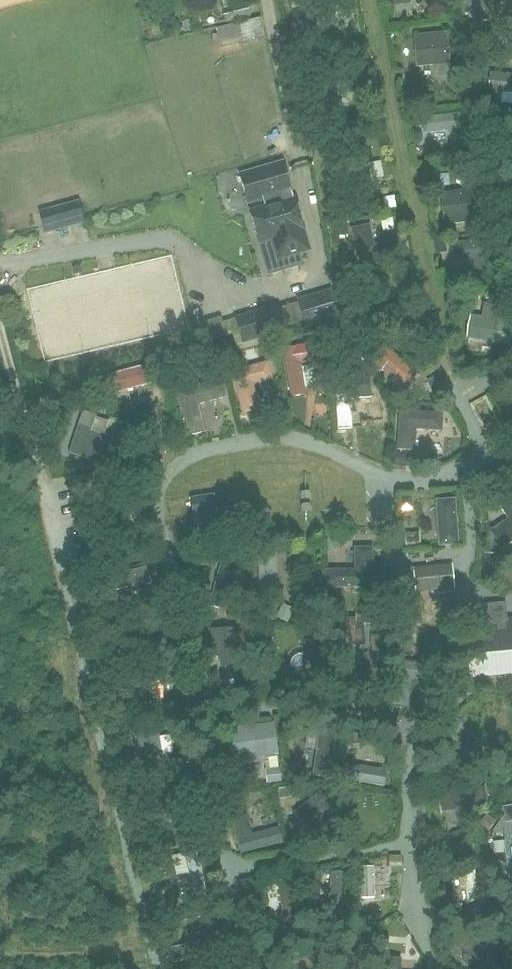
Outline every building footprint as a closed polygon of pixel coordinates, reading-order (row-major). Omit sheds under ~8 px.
[(222,22),(251,16),(247,1),(222,7),(224,14),(220,15),(222,22)] [(451,69),(447,30),(414,34),(417,66),(435,65),(436,71),(439,77),(449,75),(451,69)] [(490,72),(487,99),(502,100),(503,92),(511,92),(511,74),(490,72)] [(373,193),(367,156),(349,158),(355,196),(373,193)] [(283,159),(238,172),(247,204),(265,199),(267,207),(250,212),(259,241),(275,237),(279,239),(278,242),(274,243),(278,258),(308,249),(302,229),(303,228),(294,199),(293,199),(291,191),(292,191),(283,159)] [(475,221),(472,188),(440,191),(443,224),(475,221)] [(45,234),(86,222),(80,200),(39,212),(45,234)] [(375,244),(371,223),(351,227),(359,267),(402,258),(398,239),(375,244)] [(490,238),(451,241),(453,260),(473,258),(475,286),(494,283),(490,238)] [(332,288),(296,299),(302,318),(290,322),(293,330),(305,326),(305,328),(341,318),(332,288)] [(280,304),(236,316),(243,343),(287,331),(280,304)] [(470,315),(466,337),(509,344),(511,327),(511,322),(499,320),(501,308),(486,305),(483,317),(470,315)] [(311,344),(283,348),(290,395),(306,393),(301,362),(314,360),(311,344)] [(380,367),(392,377),(389,381),(398,389),(415,370),(393,351),(380,367)] [(123,369),(109,373),(115,393),(162,379),(156,360),(123,369)] [(273,379),(269,361),(231,371),(242,416),(261,411),(254,384),(273,379)] [(226,397),(221,378),(176,390),(188,435),(206,430),(199,404),(226,397)] [(443,430),(444,411),(399,408),(397,449),(416,450),(417,428),(443,430)] [(97,414),(83,410),(71,445),(81,448),(78,455),(96,462),(106,434),(92,430),(97,414)] [(120,419),(119,430),(130,431),(132,421),(120,419)] [(492,492),(508,517),(490,529),(502,547),(511,541),(511,498),(504,485),(492,492)] [(229,507),(227,491),(191,496),(193,513),(229,507)] [(406,533),(406,545),(420,544),(419,532),(406,533)] [(373,544),(354,545),(354,568),(325,569),(325,587),(374,586),(373,544)] [(145,565),(104,577),(109,593),(135,585),(140,600),(154,596),(145,565)] [(469,676),(511,672),(511,617),(507,617),(506,600),(484,602),(486,619),(464,621),(469,676)] [(383,622),(382,610),(356,613),(357,616),(335,618),(338,646),(365,643),(364,624),(383,622)] [(245,666),(244,627),(205,627),(206,654),(223,654),(224,667),(245,666)] [(322,639),(302,640),(303,666),(284,667),(284,686),(324,684),(322,639)] [(383,644),(371,645),(372,660),(384,659),(383,644)] [(432,680),(435,664),(396,658),(390,703),(408,706),(412,677),(432,680)] [(137,769),(164,764),(158,734),(131,739),(137,769)] [(292,795),(290,785),(278,787),(280,797),(292,795)] [(239,800),(237,788),(223,789),(224,802),(239,800)] [(319,821),(323,826),(339,813),(320,790),(296,809),(302,816),(301,817),(310,828),(319,821)] [(504,805),(506,820),(511,819),(511,804),(504,805)] [(495,839),(497,849),(509,847),(507,836),(495,839)] [(195,865),(170,870),(172,879),(169,880),(174,900),(201,893),(195,865)] [(496,959),(493,932),(455,937),(457,947),(463,946),(465,963),(496,959)] [(402,957),(384,956),(383,968),(401,968),(402,957)]
